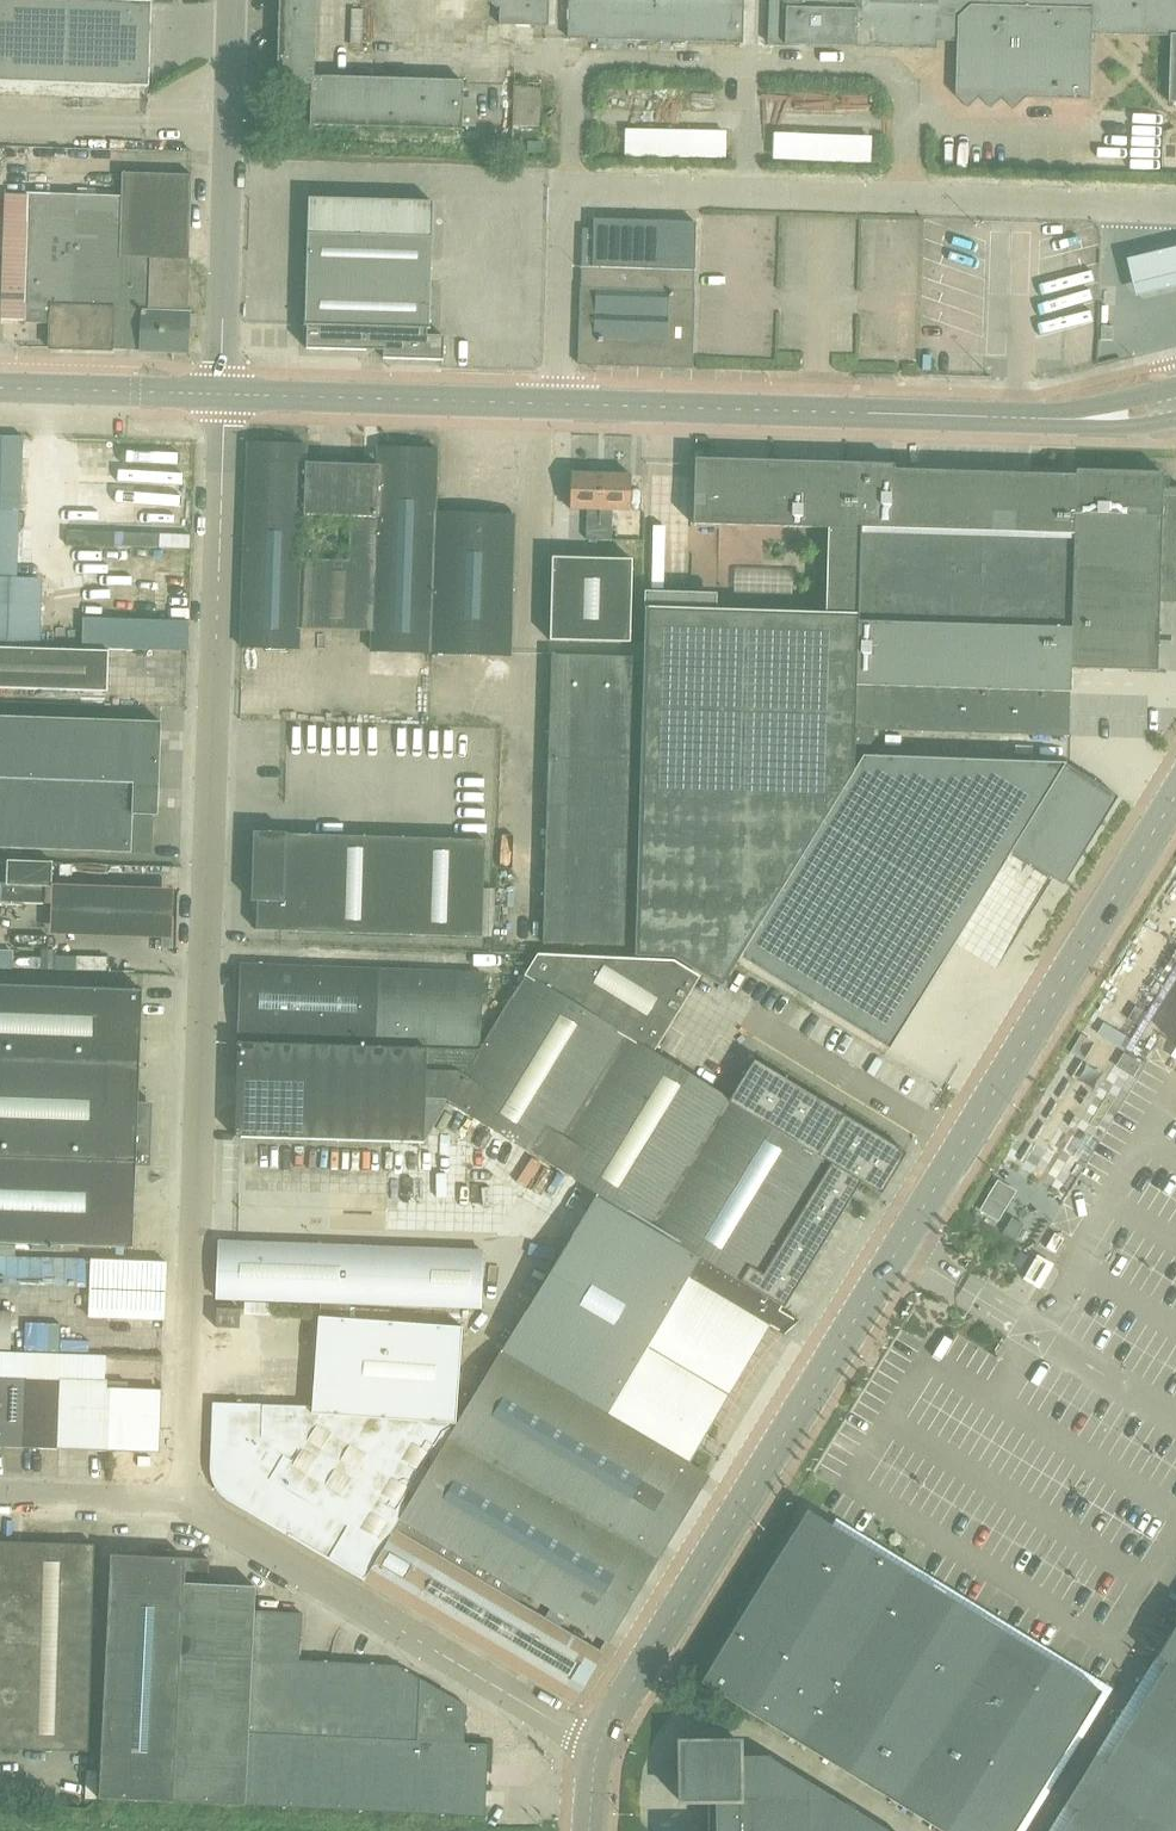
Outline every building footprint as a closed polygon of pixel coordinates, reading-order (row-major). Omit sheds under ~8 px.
[(149,86),(151,1),(162,1),(163,0),(0,0),(0,82),(149,86)] [(279,84),(313,85),(312,125),(463,130),(463,127),(464,98),(464,82),(315,77),(318,0),(281,0),(279,84)] [(494,6),(500,7),(499,24),(547,25),(547,0),(488,0),(494,6)] [(568,37),(650,40),(650,35),(659,35),(659,40),(740,42),(742,0),(569,0),(568,37)] [(768,43),(856,46),(856,32),(865,33),(865,37),(936,40),(936,35),(957,35),(957,40),(955,94),(967,107),(979,96),(990,107),(1002,96),(1013,108),(1025,97),(1089,99),(1091,33),(1170,35),(1168,101),(1175,101),(1175,0),(770,0),(768,43)] [(29,192),(25,321),(51,322),(50,347),(112,349),(112,348),(141,349),(141,351),(189,353),(190,314),(189,314),(194,175),(123,173),(123,196),(29,192)] [(0,320),(25,321),(29,192),(5,191),(0,320)] [(310,198),(309,234),(306,326),(308,326),(308,349),(384,352),(384,359),(444,360),(445,336),(430,336),(434,201),(310,198)] [(584,228),(583,266),(580,364),(692,367),(697,222),(595,219),(594,228),(584,228)] [(1134,300),(1175,290),(1175,251),(1125,263),(1134,300)] [(1112,326),(1101,326),(1100,340),(1112,340),(1112,326)] [(41,645),(43,579),(19,576),(23,437),(0,436),(0,643),(41,645)] [(301,649),(302,629),(371,631),(370,650),(511,654),(515,515),(437,513),(439,449),(380,447),(379,466),(307,463),(308,445),(248,444),(242,647),(301,649)] [(645,607),(635,953),(676,954),(722,983),(738,957),(888,1049),(1010,852),(1063,884),(1118,796),(1063,763),(863,755),(874,739),(876,730),(885,464),(836,463),(713,459),(696,459),(694,459),(693,524),(828,527),(860,528),(857,613),(826,612),(692,608),(692,590),(646,589),(645,607)] [(876,730),(1067,735),(1069,668),(1156,670),(1158,602),(1175,602),(1175,487),(1161,486),(1162,472),(1074,469),(1074,474),(893,469),(893,464),(885,464),(876,730)] [(571,508),(588,509),(587,538),(600,538),(601,473),(572,472),(571,508)] [(601,473),(600,538),(612,539),(613,510),(631,510),(632,474),(601,473)] [(769,530),(701,537),(705,574),(721,572),(723,588),(743,586),(741,562),(772,559),(769,530)] [(633,559),(553,556),(551,640),(631,642),(633,559)] [(83,647),(102,647),(188,650),(188,606),(160,606),(160,620),(84,617),(83,647)] [(109,649),(0,646),(0,687),(108,690),(109,649)] [(626,944),(633,656),(552,654),(545,942),(626,944)] [(152,853),(153,815),(158,815),(161,722),(0,716),(0,848),(152,853)] [(464,946),(468,850),(239,841),(234,937),(464,946)] [(9,860),(8,885),(0,884),(0,902),(47,903),(48,886),(54,886),(55,862),(9,860)] [(1156,931),(1144,924),(1138,935),(1150,942),(1156,931)] [(599,1191),(676,1065),(650,1049),(697,973),(703,977),(704,976),(675,958),(541,954),(482,1050),(451,1100),(599,1191)] [(485,972),(243,963),(240,1038),(482,1047),(483,1019),(484,995),(485,972)] [(92,1067),(139,1069),(141,987),(0,983),(0,1064),(92,1067)] [(240,1138),(424,1143),(451,1100),(482,1050),(237,1042),(236,1075),(235,1103),(234,1136),(240,1137),(240,1138)] [(676,1065),(599,1191),(782,1304),(785,1305),(862,1180),(881,1192),(906,1150),(754,1058),(730,1098),(676,1065)] [(98,1163),(136,1164),(136,1163),(150,1163),(152,1100),(138,1100),(139,1069),(92,1067),(0,1064),(0,1159),(98,1163)] [(134,1245),(136,1164),(98,1163),(0,1159),(0,1242),(134,1245)] [(405,1184),(468,1184),(468,1164),(405,1163),(405,1184)] [(501,1351),(502,1351),(689,1462),(782,1304),(599,1191),(571,1237),(501,1351)] [(274,1193),(271,1202),(303,1213),(306,1204),(274,1193)] [(320,1300),(320,1314),(349,1316),(350,1301),(480,1306),(482,1249),(220,1240),(218,1297),(320,1300)] [(86,1289),(85,1249),(0,1251),(0,1290),(86,1289)] [(1040,1251),(1027,1278),(1050,1288),(1063,1262),(1040,1251)] [(1012,1264),(1017,1267),(1021,1269),(1027,1257),(1024,1255),(1019,1252),(1012,1264)] [(167,1262),(120,1260),(92,1259),(90,1316),(165,1318),(167,1262)] [(219,1307),(218,1327),(241,1328),(242,1309),(219,1307)] [(10,1351),(11,1310),(0,1310),(0,1351),(10,1351)] [(317,1316),(315,1369),(324,1369),(324,1368),(439,1377),(371,1487),(406,1507),(462,1416),(459,1416),(462,1321),(349,1317),(349,1316),(320,1314),(320,1316),(317,1316)] [(26,1378),(26,1386),(60,1387),(110,1389),(110,1381),(106,1381),(107,1355),(10,1351),(0,1351),(0,1377),(26,1378)] [(406,1507),(400,1516),(401,1516),(525,1590),(606,1639),(709,1473),(689,1462),(502,1351),(462,1416),(406,1507)] [(212,1469),(211,1472),(213,1477),(214,1480),(219,1489),(221,1490),(223,1493),(227,1495),(233,1500),(311,1547),(321,1530),(328,1534),(337,1518),(349,1525),(362,1502),(353,1497),(361,1483),(370,1488),(371,1487),(439,1377),(324,1368),(324,1369),(315,1369),(314,1406),(321,1407),(320,1413),(292,1460),(284,1453),(266,1472),(245,1453),(258,1438),(251,1431),(237,1446),(211,1464),(211,1467),(212,1469)] [(24,1447),(26,1386),(26,1378),(0,1377),(0,1447),(24,1447)] [(110,1389),(108,1450),(160,1452),(163,1392),(128,1391),(128,1381),(110,1381),(110,1389)] [(26,1386),(24,1447),(58,1448),(60,1387),(26,1386)] [(60,1387),(58,1448),(108,1450),(110,1389),(60,1387)] [(212,1461),(211,1464),(237,1446),(251,1431),(258,1438),(245,1453),(266,1472),(284,1453),(292,1460),(320,1413),(321,1407),(314,1406),(264,1405),(214,1402),(212,1461)] [(16,1474),(29,1471),(26,1454),(12,1456),(16,1474)] [(321,1530),(311,1547),(363,1579),(400,1516),(406,1507),(371,1487),(370,1488),(361,1483),(353,1497),(362,1502),(349,1525),(337,1518),(328,1534),(321,1530)] [(799,1741),(905,1569),(807,1508),(701,1680),(799,1741)] [(401,1516),(365,1580),(572,1701),(602,1651),(518,1601),(525,1590),(401,1516)] [(89,1749),(93,1625),(98,1626),(99,1604),(93,1603),(95,1543),(0,1539),(0,1746),(89,1749)] [(100,1794),(140,1795),(153,1556),(111,1554),(100,1794)] [(153,1556),(140,1795),(173,1797),(173,1800),(485,1815),(489,1741),(465,1740),(467,1704),(399,1663),(302,1659),(304,1611),(256,1609),(257,1584),(185,1581),(186,1557),(153,1556)] [(1003,1629),(905,1569),(799,1741),(897,1801),(1003,1629)] [(1149,1689),(1175,1705),(1175,1623),(1154,1658),(1164,1664),(1149,1689)] [(1003,1629),(897,1801),(945,1830),(1014,1830),(1101,1689),(1003,1629)] [(1149,1689),(1106,1759),(1097,1753),(1065,1805),(1074,1811),(1062,1830),(1175,1830),(1175,1705),(1149,1689)] [(767,1754),(739,1754),(739,1740),(680,1740),(680,1799),(708,1799),(708,1830),(893,1830),(767,1754)]
